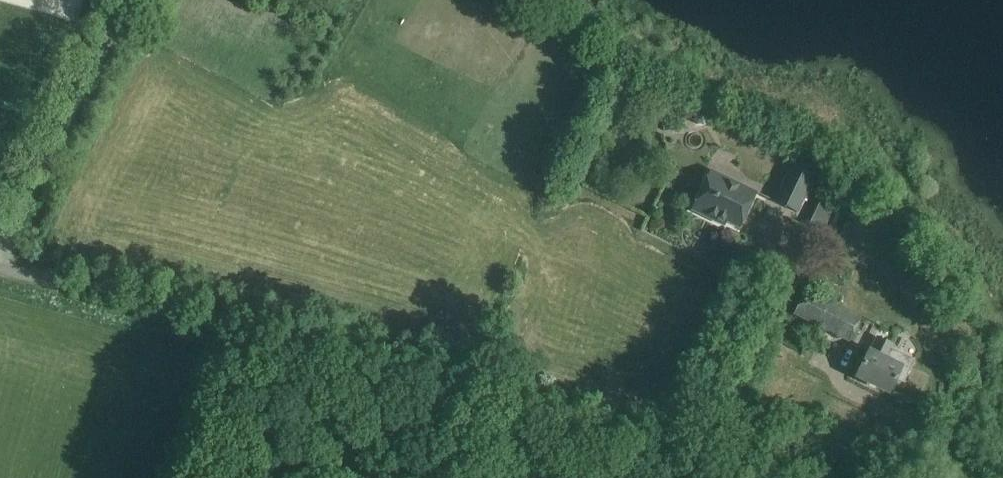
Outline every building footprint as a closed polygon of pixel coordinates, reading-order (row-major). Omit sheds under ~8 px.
[(774,201),(796,212),(816,170),(795,159),(774,201)] [(711,170),(700,191),(691,209),(725,225),(727,221),(739,228),(757,192),(711,170)] [(805,290),(802,296),(793,314),(849,341),(861,317),(805,290)] [(886,359),(891,348),(893,344),(878,337),(871,352),(868,351),(856,376),(889,392),(896,378),(902,367),(886,359)] [(914,359),(891,348),(886,359),(902,367),(896,378),(904,381),(914,359)]
